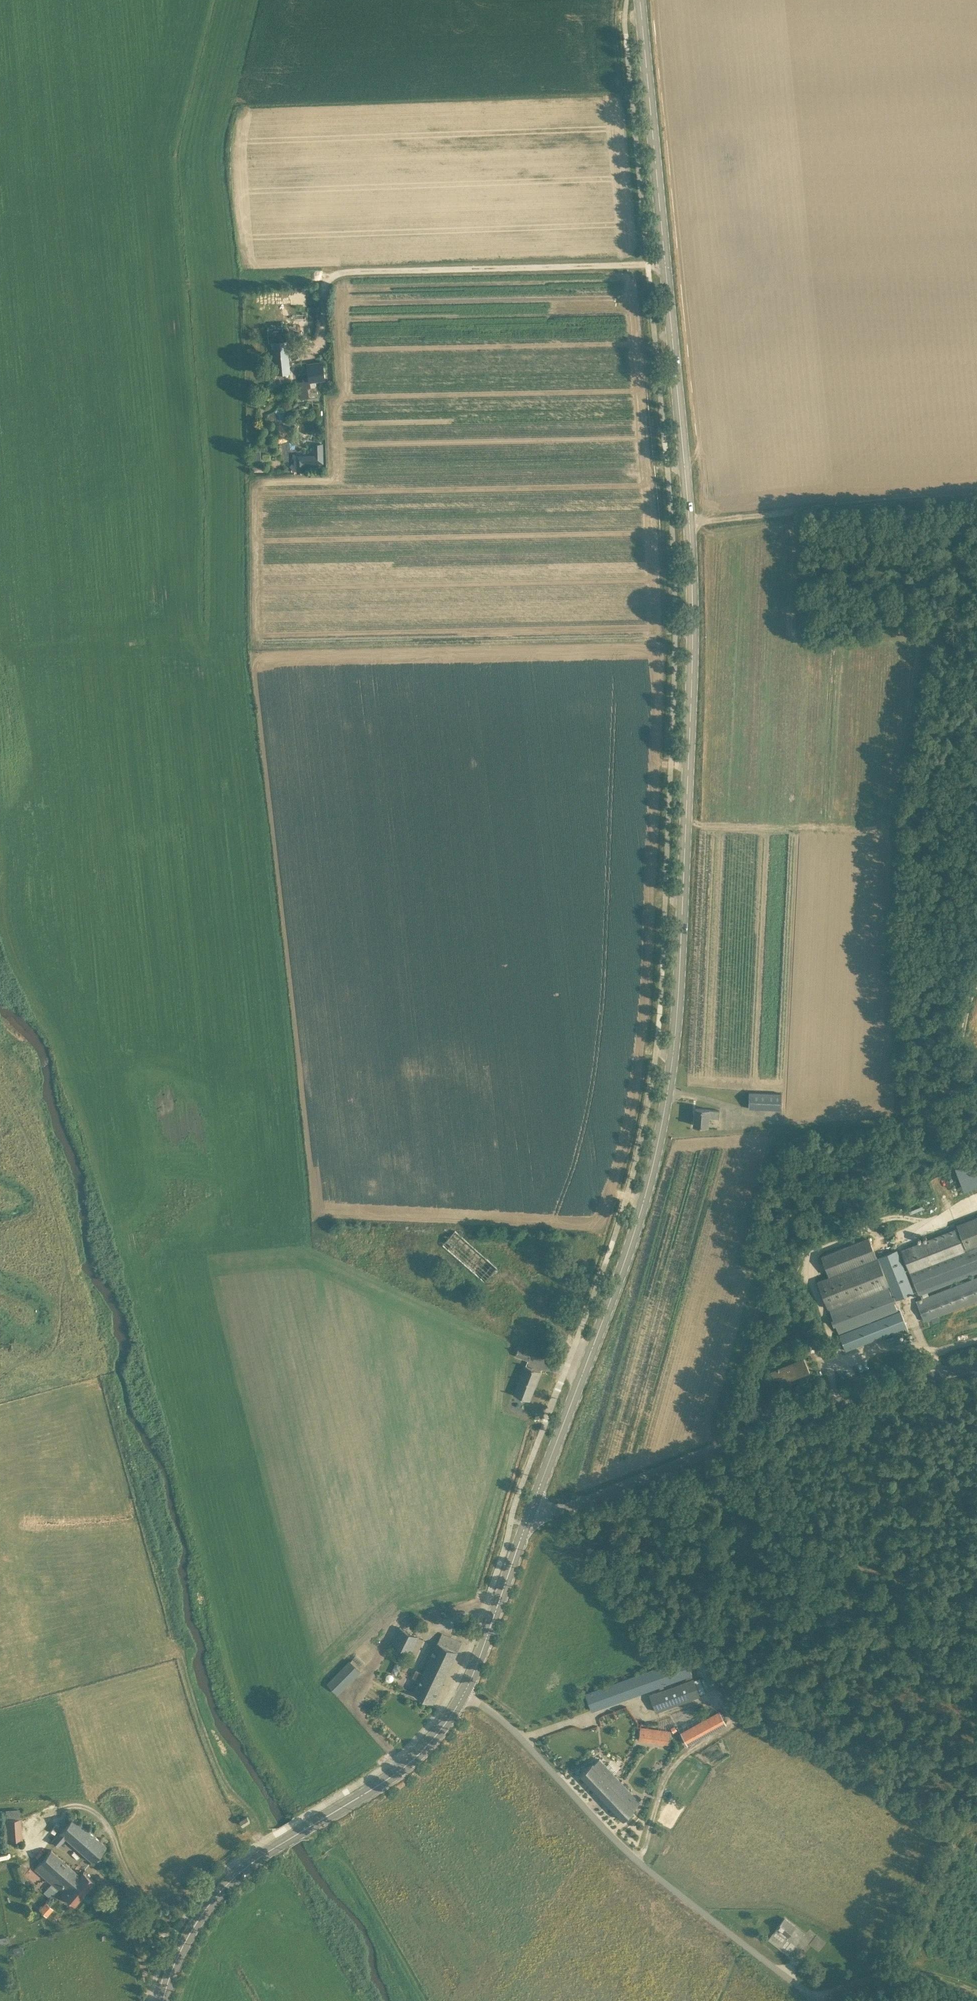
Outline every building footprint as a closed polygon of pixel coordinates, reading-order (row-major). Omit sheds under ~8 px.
[(271,341),(274,341),(287,339),(286,329),(270,331),(271,341)] [(280,355),(279,356),(275,356),(276,373),(290,372),(288,355),(285,355),(284,347),(280,348),(280,355)] [(308,363),(309,372),(302,373),(304,387),(309,387),(310,397),(319,395),(317,386),(316,386),(316,379),(325,378),(323,361),(315,362),(316,362),(308,363)] [(314,443),(314,453),(297,454),(297,471),(304,471),(304,462),(323,462),(323,443),(314,443)] [(749,1108),(781,1109),(782,1092),(750,1092),(749,1108)] [(720,1109),(711,1108),(695,1107),(694,1124),(710,1125),(710,1117),(719,1117),(720,1109)] [(964,1189),(976,1185),(976,1159),(956,1165),(964,1189)] [(930,1319),(929,1318),(936,1315),(937,1315),(976,1300),(976,1276),(929,1294),(927,1291),(976,1272),(976,1215),(957,1223),(966,1248),(965,1248),(956,1228),(901,1248),(919,1294),(922,1293),(924,1296),(916,1299),(924,1320),(927,1319),(927,1320),(930,1319)] [(442,1245),(484,1281),(498,1266),(456,1229),(442,1245)] [(817,1280),(830,1310),(889,1287),(894,1300),(915,1292),(898,1248),(877,1256),(869,1236),(821,1254),(829,1275),(817,1280)] [(898,1309),(894,1300),(889,1287),(830,1310),(839,1333),(898,1309)] [(846,1349),(907,1326),(901,1309),(840,1333),(846,1349)] [(803,1330),(808,1344),(816,1341),(811,1328),(803,1330)] [(533,1351),(519,1346),(516,1354),(530,1359),(533,1351)] [(771,1370),(775,1378),(779,1377),(783,1388),(792,1385),(789,1376),(793,1374),(794,1377),(810,1371),(804,1356),(771,1370)] [(514,1393),(530,1399),(541,1370),(525,1364),(514,1393)] [(411,1651),(416,1642),(419,1635),(400,1626),(393,1642),(411,1651)] [(458,1651),(462,1642),(443,1633),(438,1642),(437,1641),(423,1672),(416,1669),(413,1676),(420,1679),(413,1692),(434,1702),(458,1651)] [(658,1686),(663,1684),(692,1673),(686,1657),(586,1693),(592,1710),(658,1686)] [(351,1659),(328,1681),(339,1692),(362,1670),(351,1659)] [(694,1678),(664,1688),(663,1684),(658,1686),(660,1690),(650,1693),(656,1711),(701,1695),(694,1678)] [(698,1736),(692,1724),(681,1730),(687,1742),(698,1736)] [(670,1731),(640,1726),(638,1739),(668,1744),(670,1731)] [(621,1780),(600,1757),(594,1763),(593,1762),(581,1774),(603,1797),(621,1780)] [(633,1792),(621,1780),(603,1797),(623,1819),(636,1807),(626,1797),(628,1796),(629,1797),(633,1792)] [(240,1820),(243,1825),(250,1820),(248,1815),(240,1820)] [(93,1860),(94,1858),(106,1845),(73,1816),(52,1839),(59,1845),(66,1837),(93,1860)] [(1,1820),(4,1842),(22,1840),(20,1818),(1,1820)] [(68,1877),(75,1869),(50,1849),(34,1868),(51,1883),(43,1892),(51,1898),(59,1889),(62,1892),(72,1880),(68,1877)] [(17,1881),(20,1889),(26,1887),(25,1883),(20,1884),(19,1880),(25,1878),(20,1865),(11,1868),(16,1881),(17,1881)] [(80,1874),(75,1869),(68,1877),(72,1880),(62,1892),(61,1893),(74,1904),(94,1880),(83,1870),(80,1874)] [(119,1900),(107,1899),(107,1911),(117,1911),(119,1911),(119,1909),(119,1900)] [(39,1907),(46,1915),(54,1907),(47,1900),(39,1907)] [(789,1933),(795,1926),(785,1918),(779,1925),(789,1933)] [(13,1947),(14,1954),(24,1951),(22,1945),(13,1947)]
